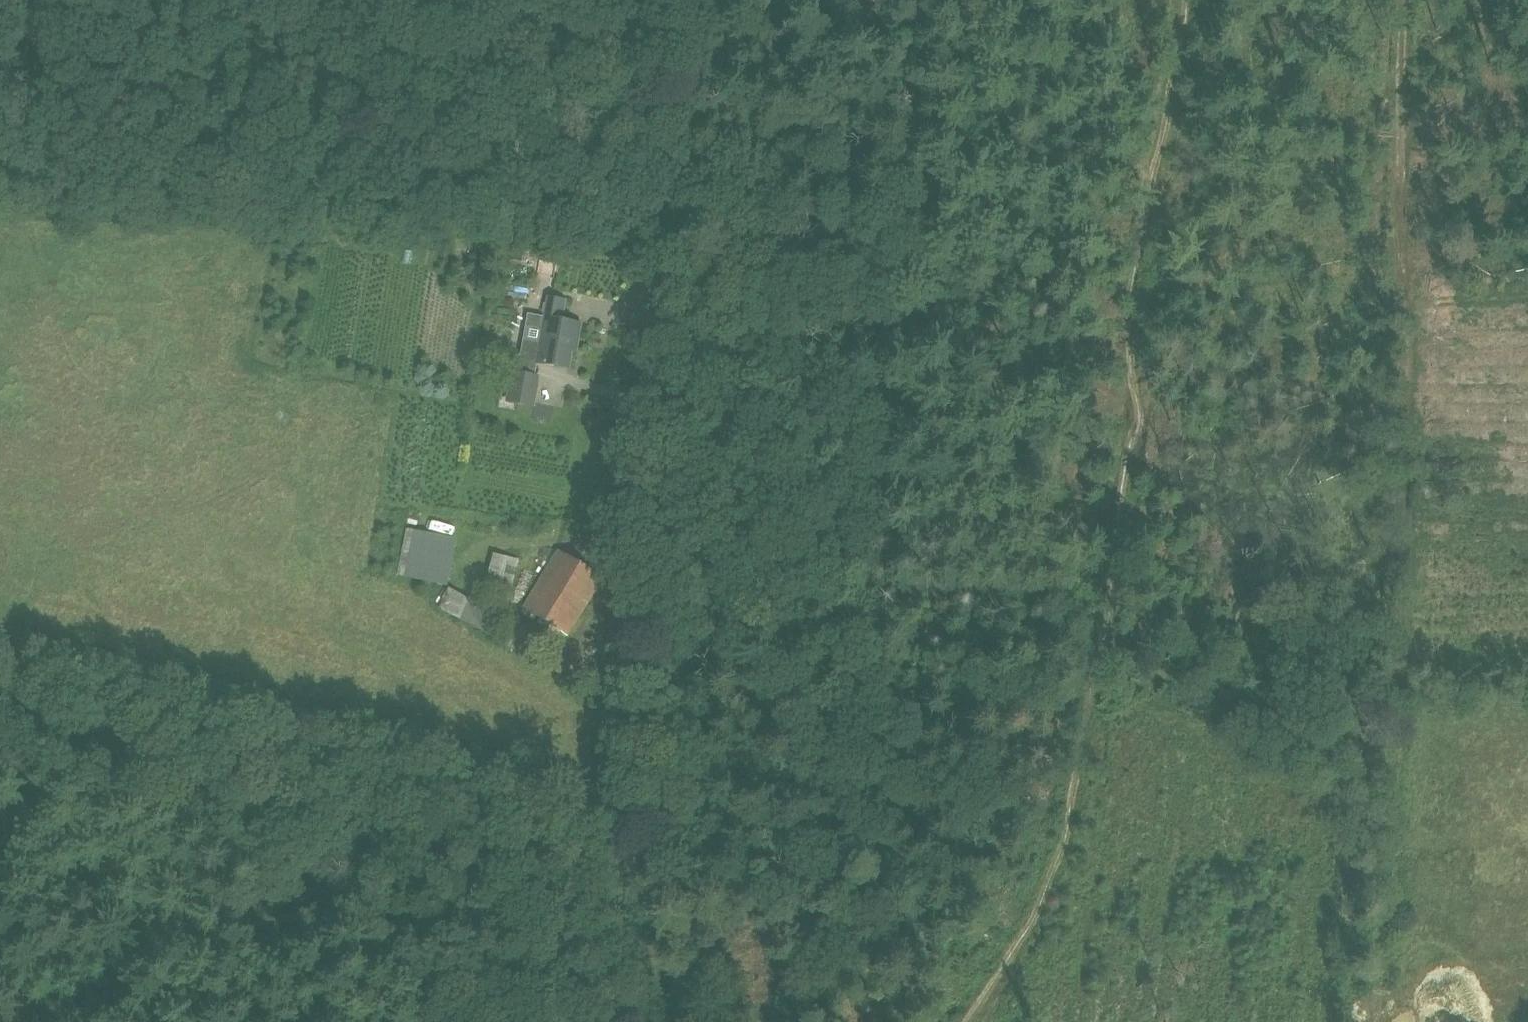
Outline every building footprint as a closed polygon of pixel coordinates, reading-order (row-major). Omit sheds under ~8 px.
[(505,250),(503,259),(521,262),(523,253),(505,250)] [(556,280),(558,263),(546,261),(543,277),(556,280)] [(544,329),(541,344),(524,340),(521,356),(538,360),(538,363),(568,369),(574,340),(577,340),(580,325),(562,321),(565,302),(550,299),(546,318),(529,315),(527,326),(544,329)] [(538,378),(513,373),(508,402),(533,406),(538,378)] [(495,565),(521,572),(527,548),(501,541),(495,565)] [(567,637),(603,580),(559,552),(523,609),(567,637)]
